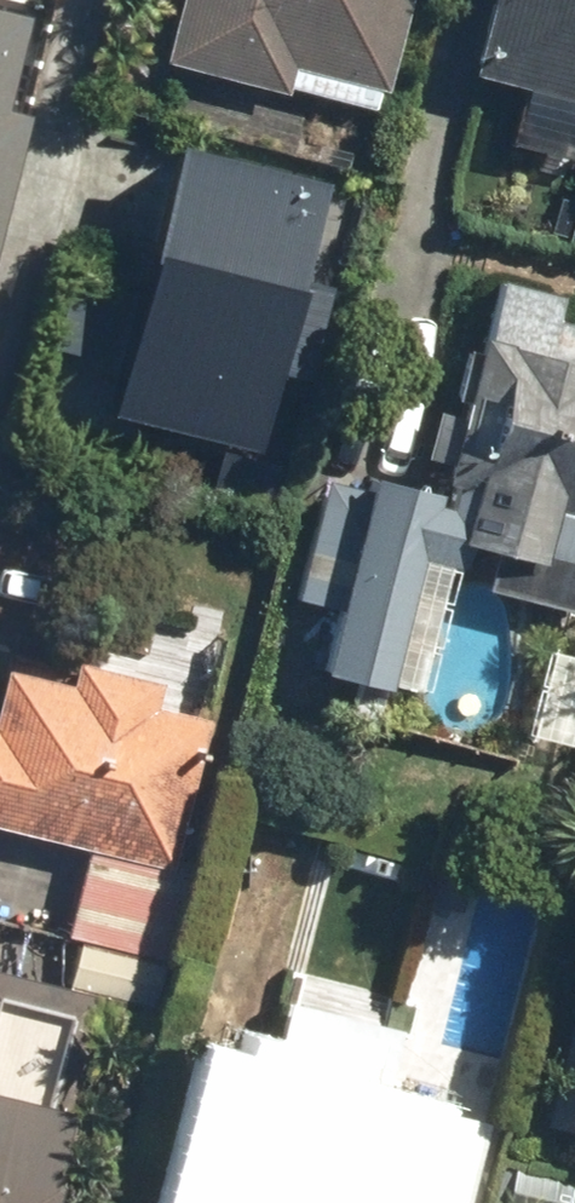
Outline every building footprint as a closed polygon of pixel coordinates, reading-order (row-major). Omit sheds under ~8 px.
[(414,0),(186,0),(173,48),(386,104),(414,0)] [(574,90),(574,0),(500,0),(481,63),(574,90)] [(32,115),(9,109),(31,26),(0,17),(0,235),(32,115)] [(197,143),(118,416),(286,464),(337,291),(311,283),(340,184),(197,143)] [(510,272),(454,481),(389,464),(382,490),(336,477),(304,597),(338,606),(323,665),(426,692),(467,538),(503,548),(494,582),(574,603),(574,313),(568,311),(574,288),(510,272)] [(74,929),(165,951),(223,714),(165,700),(172,673),(86,652),(80,678),(13,662),(0,716),(0,820),(94,843),(74,929)] [(165,962),(84,942),(75,979),(156,999),(165,962)] [(113,994),(0,968),(0,1202),(66,1202),(113,994)] [(502,1116),(397,1092),(415,1018),(294,990),(244,1202),(481,1202),(502,1116)] [(560,1116),(574,1120),(574,1053),(560,1116)] [(521,1165),(512,1202),(574,1202),(574,1199),(574,1177),(521,1165)]
